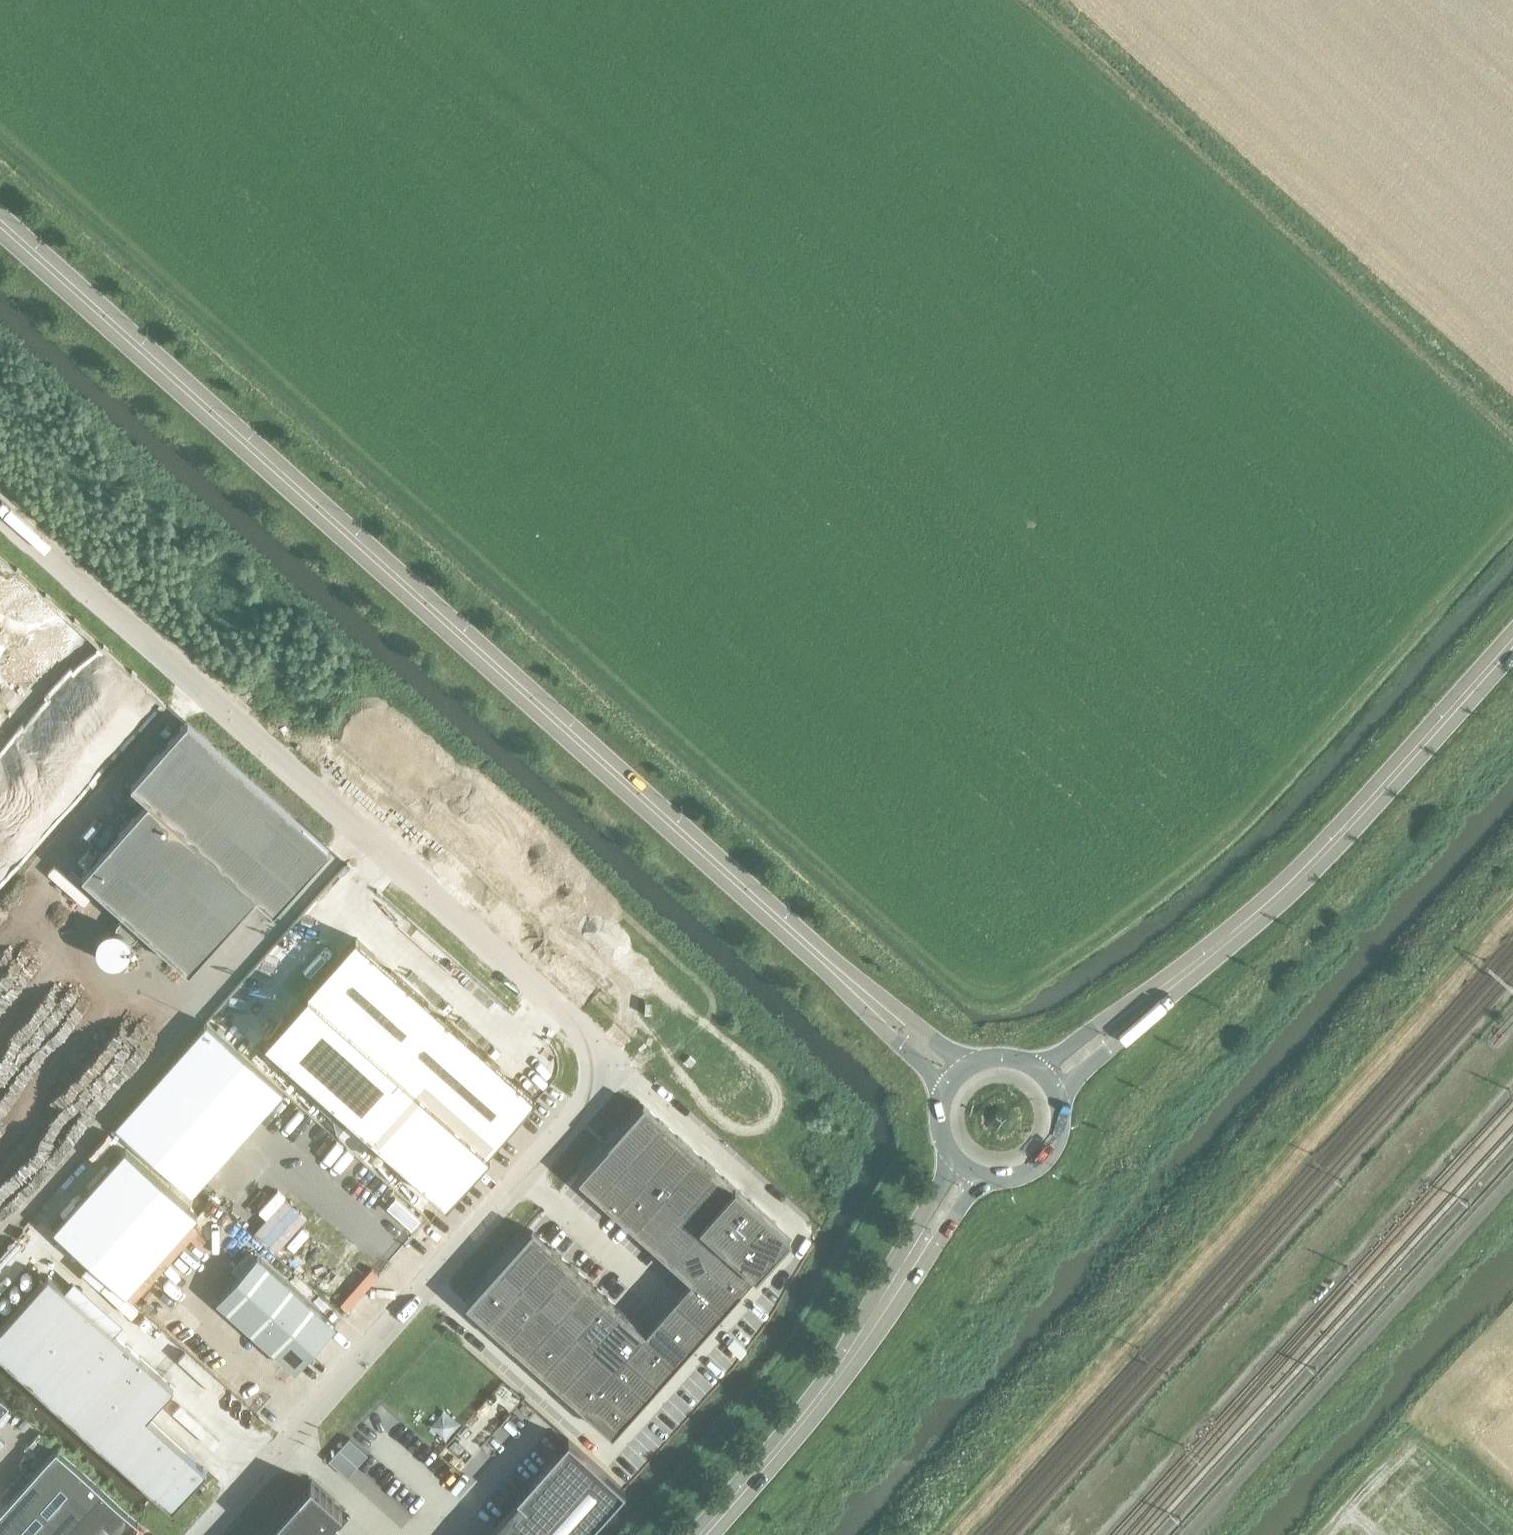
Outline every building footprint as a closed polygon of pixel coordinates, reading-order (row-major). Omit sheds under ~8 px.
[(133,939),(144,927),(189,968),(256,893),(274,908),(327,848),(185,722),(131,782),(149,798),(82,873),(126,912),(116,924),(115,928),(113,928),(110,928),(107,929),(103,930),(100,933),(98,936),(96,940),(96,943),(96,947),(96,951),(98,954),(101,957),(103,960),(107,962),(110,962),(114,963),(117,962),(121,961),(124,959),(127,956),(128,954),(130,951),(131,947),(131,944),(130,940),(133,939)] [(356,937),(265,1039),(445,1199),(446,1200),(489,1153),(487,1151),(535,1098),(536,1097),(356,937)] [(193,1190),(282,1090),(206,1023),(117,1123),(193,1190)] [(691,1066),(696,1060),(690,1054),(685,1060),(691,1066)] [(644,1104),(610,1142),(633,1163),(667,1125),(644,1104)] [(667,1125),(633,1163),(655,1183),(689,1145),(667,1125)] [(610,1142),(578,1177),(602,1198),(633,1163),(610,1142)] [(689,1145),(655,1183),(670,1196),(678,1203),(712,1165),(689,1145)] [(124,1147),(53,1227),(127,1292),(197,1212),(124,1147)] [(633,1163),(602,1198),(624,1218),(655,1183),(633,1163)] [(712,1165),(678,1203),(685,1210),(700,1223),(734,1185),(712,1165)] [(655,1183),(624,1218),(639,1231),(670,1196),(655,1183)] [(734,1185),(700,1223),(724,1244),(730,1249),(764,1212),(734,1185)] [(670,1196),(639,1231),(654,1245),(685,1210),(678,1203),(670,1196)] [(685,1210),(654,1245),(669,1258),(700,1223),(685,1210)] [(764,1212),(730,1249),(755,1271),(777,1246),(779,1243),(780,1241),(780,1236),(780,1232),(779,1228),(777,1224),(764,1212)] [(700,1223),(669,1258),(691,1278),(693,1279),(707,1263),(724,1244),(700,1223)] [(532,1229),(501,1264),(525,1284),(555,1250),(532,1229)] [(724,1244),(707,1263),(738,1291),(755,1271),(730,1249),(724,1244)] [(555,1250),(525,1284),(547,1304),(578,1270),(555,1250)] [(257,1254),(217,1299),(295,1369),(336,1324),(257,1254)] [(691,1278),(668,1304),(701,1333),(738,1291),(707,1263),(693,1279),(691,1278)] [(501,1264),(467,1302),(490,1323),(525,1284),(501,1264)] [(578,1270),(547,1304),(562,1318),(593,1284),(578,1270)] [(49,1274),(0,1329),(0,1354),(160,1498),(172,1509),(207,1469),(147,1416),(174,1386),(49,1274)] [(525,1284),(490,1323),(513,1343),(547,1304),(525,1284)] [(593,1284),(562,1318),(577,1331),(608,1297),(593,1284)] [(608,1297),(577,1331),(592,1344),(623,1310),(608,1297)] [(547,1304),(513,1343),(528,1356),(562,1318),(547,1304)] [(647,1331),(633,1346),(664,1374),(701,1333),(668,1304),(646,1329),(647,1331)] [(623,1310),(592,1344),(616,1365),(633,1346),(647,1331),(646,1329),(645,1330),(623,1310)] [(562,1318),(528,1356),(543,1370),(577,1331),(562,1318)] [(577,1331),(543,1370),(558,1383),(592,1344),(577,1331)] [(592,1344),(558,1383),(581,1404),(616,1365),(592,1344)] [(633,1346),(616,1365),(647,1393),(664,1374),(633,1346)] [(616,1365),(581,1404),(601,1421),(604,1423),(609,1423),(614,1423),(619,1421),(623,1419),(647,1393),(616,1365)] [(9,1401),(0,1393),(0,1411),(9,1401)] [(347,1476),(367,1453),(349,1437),(329,1459),(347,1476)] [(626,1487),(619,1481),(568,1437),(516,1494),(519,1497),(484,1534),(583,1534),(626,1487)] [(103,1488),(57,1447),(0,1510),(0,1534),(61,1534),(103,1488)] [(329,1524),(332,1520),(342,1508),(311,1480),(262,1534),(342,1534),(329,1524)] [(61,1534),(128,1534),(140,1522),(103,1488),(61,1534)]
